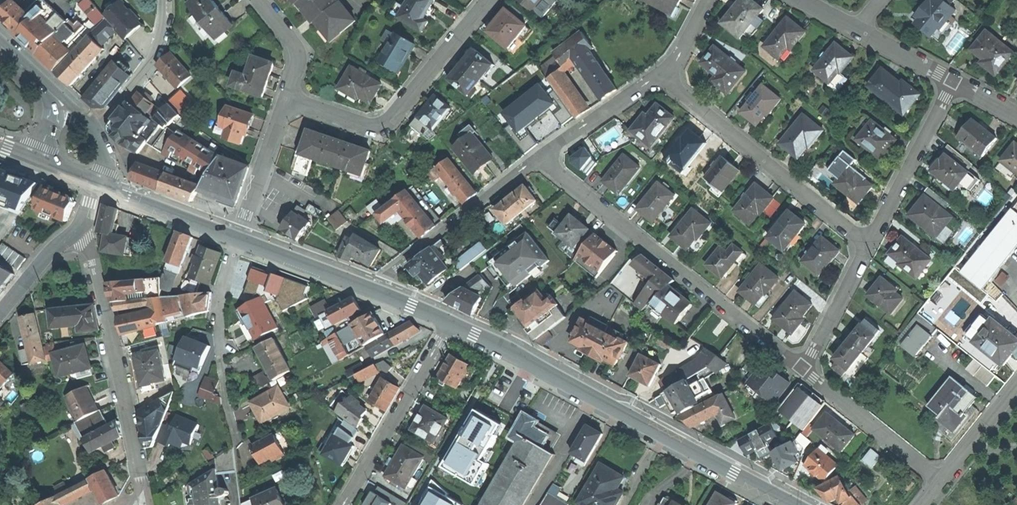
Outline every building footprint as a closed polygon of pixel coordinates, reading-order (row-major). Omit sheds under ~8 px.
[(68,23),(44,0),(38,0),(26,13),(33,19),(19,34),(17,36),(28,46),(37,54),(55,37),(66,24),(68,23)] [(108,18),(91,0),(84,0),(79,5),(99,26),(108,18)] [(205,27),(224,13),(218,5),(214,0),(193,0),(187,4),(205,27)] [(298,4),(312,20),(315,23),(316,22),(330,38),(339,31),(341,34),(356,21),(339,0),(294,0),(298,4)] [(428,22),(423,19),(435,0),(409,0),(399,18),(422,32),(428,22)] [(532,10),(541,0),(520,0),(532,10)] [(673,15),(679,3),(681,0),(646,0),(673,15)] [(752,0),(742,0),(735,8),(723,23),(741,38),(746,32),(752,37),(765,21),(758,16),(764,10),(752,0)] [(944,0),(936,0),(933,3),(929,1),(920,13),(923,16),(916,24),(924,30),(932,36),(945,20),(947,21),(956,10),(951,5),(944,0)] [(12,27),(15,30),(19,34),(33,19),(26,13),(13,1),(0,15),(0,16),(6,22),(4,24),(10,29),(12,27)] [(121,2),(106,16),(108,18),(108,19),(118,30),(126,39),(142,24),(121,2)] [(510,12),(513,15),(518,9),(514,6),(510,12)] [(510,12),(507,10),(497,21),(489,32),(509,48),(520,34),(527,26),(513,15),(510,12)] [(224,13),(205,27),(212,35),(222,27),(225,32),(233,25),(224,13)] [(794,23),(788,18),(765,47),(780,59),(789,48),(791,50),(806,32),(794,23)] [(91,36),(102,47),(118,30),(108,19),(91,36)] [(68,23),(66,24),(76,33),(84,25),(79,21),(76,24),(71,20),(68,23)] [(76,33),(66,24),(55,37),(62,44),(67,39),(69,40),(76,33)] [(531,29),(527,26),(520,34),(524,38),(531,29)] [(215,39),(225,32),(222,27),(212,35),(215,39)] [(391,42),(395,35),(389,31),(385,38),(391,42)] [(1015,53),(987,31),(972,50),(984,60),(981,63),(987,68),(996,75),(1015,53)] [(559,60),(564,67),(575,59),(589,49),(590,50),(593,48),(582,33),(554,53),(559,60)] [(407,40),(396,34),(395,35),(391,42),(380,61),(399,73),(400,72),(398,72),(406,59),(409,54),(410,55),(416,45),(409,41),(410,41),(407,39),(407,40)] [(102,47),(91,36),(57,73),(65,81),(71,86),(105,49),(102,47)] [(62,44),(55,37),(37,54),(46,63),(55,71),(72,53),(62,44)] [(846,52),(836,44),(814,71),(830,83),(839,72),(841,73),(854,58),(846,52)] [(746,72),(715,47),(709,55),(702,63),(717,76),(712,81),(728,94),(746,72)] [(462,64),(480,79),(492,64),(494,66),(494,65),(474,49),(469,56),(462,64)] [(610,94),(617,89),(590,50),(589,49),(575,59),(604,99),(610,94)] [(158,65),(178,88),(191,76),(171,54),(165,59),(158,65)] [(248,77),(237,73),(233,86),(263,97),(268,82),(275,64),(255,57),(248,77)] [(550,80),(560,74),(558,71),(564,67),(559,60),(543,72),(549,81),(550,80)] [(131,76),(118,63),(86,100),(94,108),(105,108),(131,76)] [(480,79),(462,64),(455,72),(449,80),(472,98),(478,90),(473,87),(480,79)] [(360,72),(352,67),(339,89),(351,96),(353,93),(371,103),(377,94),(382,85),(364,74),(366,71),(362,69),(360,72)] [(895,78),(883,68),(869,86),(904,115),(920,95),(904,81),(902,83),(895,78)] [(556,89),(577,117),(586,111),(560,74),(550,80),(556,89)] [(551,109),(556,105),(549,95),(541,85),(504,113),(512,124),(519,133),(527,128),(551,109)] [(781,100),(763,85),(742,112),(749,118),(757,125),(767,114),(768,115),(781,100)] [(556,89),(549,95),(556,105),(551,109),(564,127),(577,117),(556,89)] [(171,104),(181,115),(193,104),(181,91),(169,102),(171,104)] [(140,93),(131,104),(147,115),(155,105),(140,93)] [(451,109),(436,96),(427,106),(419,117),(432,128),(434,129),(451,109)] [(131,104),(129,102),(110,126),(110,132),(116,137),(121,142),(139,153),(146,142),(147,143),(154,134),(147,130),(154,121),(147,115),(131,104)] [(162,112),(171,123),(173,121),(180,116),(181,115),(171,104),(162,112)] [(651,147),(675,118),(658,104),(648,116),(645,114),(638,122),(631,131),(651,147)] [(154,121),(155,119),(156,118),(154,116),(159,108),(155,105),(147,115),(154,121)] [(254,116),(229,107),(225,117),(226,117),(223,126),(224,127),(221,135),(221,136),(241,143),(242,139),(244,134),(246,128),(249,129),(254,116)] [(156,118),(155,119),(161,124),(162,123),(167,127),(171,123),(162,112),(159,114),(159,115),(156,118)] [(215,133),(221,135),(224,127),(223,126),(226,117),(225,117),(221,115),(215,133)] [(824,131),(804,115),(780,144),(790,152),(798,158),(808,147),(809,148),(824,131)] [(173,121),(180,126),(187,121),(180,116),(173,121)] [(432,128),(419,117),(411,126),(425,137),(432,128)] [(155,119),(154,121),(147,130),(154,134),(161,124),(155,119)] [(985,130),(972,120),(959,137),(974,149),(972,152),(981,159),(997,139),(985,130)] [(885,130),(873,121),(857,140),(881,159),(890,149),(897,140),(888,133),(890,130),(887,127),(885,130)] [(199,168),(209,174),(220,157),(179,132),(178,134),(167,127),(162,123),(161,124),(154,134),(147,143),(157,149),(170,157),(174,152),(181,157),(193,164),(190,170),(193,172),(196,174),(199,168)] [(539,144),(527,128),(519,133),(512,124),(506,129),(525,154),(539,144)] [(465,140),(473,133),(475,131),(472,127),(461,135),(465,140)] [(326,136),(310,131),(301,154),(313,159),(363,175),(371,152),(357,147),(344,142),(344,140),(338,138),(337,140),(326,136)] [(698,137),(691,132),(685,139),(684,138),(683,139),(680,137),(677,141),(679,143),(671,153),(688,167),(706,144),(698,137)] [(493,159),(473,133),(465,140),(454,148),(474,174),(483,167),(493,159)] [(1016,143),(1001,161),(1016,173),(1016,144),(1016,143)] [(943,152),(947,155),(965,170),(971,163),(949,145),(943,152)] [(598,163),(587,147),(572,159),(573,163),(587,176),(598,163)] [(830,170),(840,179),(848,169),(856,160),(845,151),(830,170)] [(313,159),(301,154),(296,172),(308,176),(313,159)] [(933,170),(932,171),(955,190),(961,182),(969,173),(965,170),(947,155),(942,161),(941,160),(938,158),(934,163),(930,168),(933,170)] [(640,168),(625,156),(604,182),(610,187),(619,194),(640,168)] [(202,186),(200,190),(217,196),(222,198),(222,197),(226,199),(232,201),(237,203),(249,167),(220,157),(209,174),(202,186)] [(731,164),(723,157),(706,178),(723,192),(740,171),(731,164)] [(442,173),(465,203),(472,198),(477,193),(449,158),(437,168),(442,173)] [(168,173),(138,163),(132,180),(146,185),(161,191),(168,173)] [(433,180),(442,173),(437,168),(429,174),(433,180)] [(873,186),(863,178),(861,180),(848,169),(840,179),(835,184),(859,203),(866,195),(873,186)] [(4,170),(0,177),(0,235),(20,210),(24,212),(42,185),(22,177),(4,170)] [(970,172),(969,173),(961,182),(972,191),(980,180),(970,172)] [(168,173),(161,191),(178,197),(192,202),(200,190),(202,186),(168,173)] [(674,196),(659,183),(638,209),(645,215),(653,222),(674,196)] [(767,192),(757,184),(748,195),(746,193),(742,198),(744,200),(735,212),(751,224),(760,213),(761,214),(774,198),(767,192)] [(516,193),(510,198),(522,213),(537,200),(526,186),(519,192),(516,194),(516,193)] [(44,187),(35,208),(66,221),(73,203),(71,198),(57,192),(44,187)] [(407,190),(377,214),(384,223),(401,210),(422,237),(430,231),(436,226),(407,190)] [(953,217),(926,195),(917,206),(909,215),(937,237),(946,226),(953,217)] [(522,213),(510,198),(505,202),(505,203),(503,204),(496,210),(507,224),(522,213)] [(373,214),(383,207),(377,200),(367,207),(373,214)] [(307,210),(318,217),(322,211),(311,204),(307,210)] [(118,209),(105,205),(99,232),(107,235),(113,236),(115,224),(118,209)] [(299,206),(282,229),(290,235),(299,240),(311,223),(302,217),(306,211),(299,206)] [(1016,247),(1016,211),(1014,209),(961,273),(982,290),(990,280),(1016,247)] [(340,210),(329,219),(337,230),(348,221),(340,210)] [(711,224),(694,210),(672,237),(680,243),(688,249),(697,238),(699,239),(711,224)] [(798,217),(790,211),(781,223),(779,221),(775,225),(778,227),(769,238),(785,251),(806,224),(798,217)] [(564,226),(558,234),(575,247),(584,236),(589,230),(579,221),(572,216),(564,226)] [(550,227),(558,234),(564,226),(556,220),(550,227)] [(171,224),(169,228),(177,231),(179,232),(180,230),(181,228),(171,224)] [(957,234),(946,226),(937,237),(948,246),(957,234)] [(185,235),(179,233),(168,262),(169,262),(182,267),(193,238),(185,235)] [(502,277),(513,290),(550,261),(528,233),(491,263),(502,277)] [(596,234),(593,237),(615,254),(617,251),(606,242),(596,234)] [(116,236),(113,236),(107,235),(104,251),(131,256),(134,239),(124,238),(116,236)] [(359,243),(353,256),(373,266),(382,250),(356,235),(354,239),(359,243)] [(349,236),(340,257),(345,260),(351,262),(353,256),(359,243),(354,239),(349,236)] [(590,240),(584,236),(575,247),(581,252),(590,240)] [(593,237),(590,240),(581,252),(579,255),(601,272),(615,254),(593,237)] [(830,243),(823,237),(803,262),(819,275),(839,251),(830,243)] [(932,260),(903,237),(896,246),(889,254),(890,255),(891,255),(901,263),(900,264),(917,278),(932,260)] [(442,240),(432,248),(434,252),(438,249),(445,243),(442,240)] [(3,243),(3,244),(0,248),(0,257),(1,258),(9,247),(3,243)] [(462,270),(487,250),(482,243),(456,263),(462,270)] [(734,245),(728,253),(737,260),(735,262),(739,265),(747,256),(743,252),(734,245)] [(9,247),(1,258),(7,262),(15,251),(9,247)] [(211,250),(203,247),(193,272),(191,271),(189,276),(201,281),(210,284),(221,253),(211,250)] [(728,253),(721,247),(707,265),(714,270),(722,278),(735,262),(737,260),(728,253)] [(432,248),(409,266),(413,271),(417,276),(420,273),(424,277),(429,284),(431,282),(448,269),(442,261),(434,252),(432,248)] [(445,258),(438,249),(434,252),(442,261),(445,258)] [(15,251),(7,262),(13,266),(21,255),(15,251)] [(21,255),(13,266),(18,269),(26,258),(21,255)] [(601,272),(579,255),(575,260),(596,277),(601,272)] [(667,275),(645,257),(637,263),(656,279),(634,305),(641,312),(650,303),(669,286),(675,281),(667,275)] [(179,274),(182,267),(169,262),(167,269),(178,274),(179,274)] [(15,274),(0,263),(0,292),(15,274)] [(455,263),(448,269),(431,282),(437,289),(461,270),(455,263)] [(770,296),(767,294),(779,278),(762,264),(740,292),(748,298),(760,308),(770,296)] [(171,292),(178,274),(167,269),(166,269),(162,278),(162,289),(171,292)] [(201,281),(189,276),(187,276),(180,296),(196,294),(201,281)] [(491,288),(480,276),(463,289),(478,297),(491,288)] [(162,297),(161,278),(137,280),(139,293),(146,292),(146,299),(162,297)] [(875,286),(868,295),(891,314),(903,298),(890,288),(892,286),(882,278),(875,286)] [(139,293),(137,280),(107,283),(110,293),(112,302),(127,301),(126,294),(139,293)] [(681,295),(669,286),(650,303),(675,323),(692,304),(681,295)] [(478,297),(463,289),(447,302),(460,308),(474,315),(482,299),(478,297)] [(548,330),(566,317),(559,308),(551,297),(547,300),(540,290),(514,309),(528,327),(532,333),(535,336),(537,339),(548,330)] [(812,305),(796,292),(774,319),(783,326),(793,334),(804,320),(802,318),(812,305)] [(212,293),(196,294),(180,296),(186,317),(209,311),(211,302),(212,293)] [(270,295),(263,299),(271,313),(278,309),(270,295)] [(180,296),(162,297),(168,322),(186,317),(180,296)] [(146,299),(149,303),(151,312),(155,325),(168,322),(162,297),(146,299)] [(263,299),(262,297),(248,305),(237,311),(245,326),(248,324),(256,340),(279,328),(271,313),(263,299)] [(357,302),(354,297),(331,310),(327,312),(334,325),(361,310),(357,302)] [(146,299),(127,301),(112,302),(114,310),(149,303),(146,299)] [(327,312),(331,310),(325,300),(311,307),(317,317),(321,315),(327,312)] [(95,305),(51,310),(53,329),(80,326),(81,332),(101,330),(98,317),(95,305)] [(155,325),(151,312),(119,319),(121,327),(123,335),(156,326),(155,325)] [(334,325),(327,312),(321,315),(327,328),(334,325)] [(373,313),(352,325),(365,346),(367,345),(377,340),(381,337),(386,335),(379,323),(373,313)] [(938,329),(918,313),(908,326),(909,326),(915,331),(920,325),(933,335),(938,329)] [(47,359),(37,315),(23,319),(26,328),(30,348),(20,350),(23,365),(47,359)] [(983,315),(966,335),(986,351),(987,350),(1005,364),(1015,352),(1016,349),(1016,338),(993,319),(991,321),(983,315)] [(593,356),(609,326),(593,318),(590,323),(587,321),(584,319),(580,327),(579,327),(575,335),(576,335),(573,342),(572,345),(582,350),(584,351),(593,356)] [(880,331),(867,320),(856,333),(849,342),(862,353),(880,331)] [(416,326),(411,321),(382,338),(381,337),(377,340),(383,352),(420,330),(416,326)] [(350,355),(365,346),(352,325),(337,333),(350,355)] [(933,336),(933,335),(920,325),(915,331),(906,343),(904,345),(903,345),(903,346),(917,357),(917,356),(916,356),(927,342),(932,337),(933,337),(933,336)] [(624,335),(609,326),(593,356),(599,359),(604,362),(604,361),(615,367),(616,365),(620,358),(621,359),(625,351),(625,350),(629,343),(622,339),(624,335)] [(900,338),(906,343),(915,331),(909,326),(900,338)] [(194,327),(190,336),(212,344),(216,335),(194,327)] [(328,338),(337,332),(334,327),(325,332),(328,338)] [(554,337),(548,330),(537,339),(534,341),(543,345),(554,337)] [(341,360),(350,355),(337,333),(329,338),(341,360)] [(210,347),(187,337),(176,364),(193,371),(196,364),(202,366),(210,347)] [(292,372),(274,339),(258,348),(265,361),(276,381),(292,372)] [(373,357),(383,352),(377,340),(367,345),(373,357)] [(862,353),(849,342),(842,351),(835,359),(838,361),(833,367),(843,375),(848,369),(849,370),(862,353)] [(55,358),(60,376),(91,367),(88,356),(85,346),(57,353),(55,346),(47,348),(50,360),(55,358)] [(710,368),(718,357),(707,350),(698,360),(710,368)] [(166,380),(160,352),(137,357),(140,372),(143,385),(155,382),(166,380)] [(869,358),(862,353),(849,370),(855,375),(869,358)] [(470,365),(452,355),(445,366),(439,377),(441,378),(438,383),(444,386),(446,382),(457,388),(470,365)] [(661,365),(642,355),(631,376),(638,379),(650,386),(661,365)] [(718,357),(710,368),(717,372),(729,365),(718,357)] [(974,376),(974,375),(983,365),(975,359),(966,369),(974,376)] [(358,377),(360,382),(383,370),(388,373),(392,368),(384,360),(366,370),(355,376),(356,378),(358,377)] [(710,368),(698,360),(662,382),(668,393),(685,383),(699,375),(710,368)] [(3,385),(8,380),(14,379),(14,374),(3,363),(0,361),(0,388),(3,385)] [(349,378),(355,376),(366,370),(362,362),(345,371),(349,378)] [(198,374),(202,366),(196,364),(193,371),(198,374)] [(996,376),(983,365),(974,375),(988,386),(996,376)] [(717,372),(710,368),(699,375),(702,381),(706,379),(717,372)] [(772,374),(775,371),(771,368),(766,373),(770,376),(772,374)] [(783,378),(778,374),(775,377),(772,374),(770,376),(766,373),(761,369),(748,383),(759,393),(769,401),(773,404),(790,384),(783,378)] [(266,376),(264,372),(253,377),(260,390),(272,383),(269,377),(266,376)] [(699,375),(685,383),(689,389),(691,388),(702,381),(699,375)] [(970,391),(954,378),(929,407),(937,414),(930,423),(952,441),(964,426),(978,410),(972,405),(978,398),(970,391)] [(394,399),(400,388),(384,379),(371,401),(387,410),(394,399)] [(706,379),(702,381),(691,388),(699,400),(705,397),(704,395),(713,389),(706,379)] [(205,390),(216,394),(220,384),(208,380),(205,388),(205,390)] [(155,382),(143,385),(145,391),(156,388),(155,382)] [(691,388),(689,389),(685,383),(668,393),(655,400),(660,408),(669,404),(671,408),(674,413),(682,409),(694,403),(695,404),(700,401),(699,400),(691,388)] [(826,403),(803,384),(781,411),(804,430),(826,403)] [(93,400),(86,387),(77,392),(78,394),(70,398),(81,421),(99,412),(93,400)] [(290,407),(279,387),(251,403),(256,411),(262,422),(290,407)] [(695,404),(696,407),(717,396),(713,389),(704,395),(705,397),(699,400),(700,401),(695,404)] [(216,395),(216,394),(205,390),(202,399),(223,406),(222,399),(218,397),(218,396),(216,395)] [(345,405),(352,397),(343,390),(330,408),(337,413),(343,403),(345,405)] [(153,447),(174,392),(138,411),(143,436),(146,448),(153,447)] [(765,405),(769,401),(759,393),(755,397),(765,405)] [(736,418),(724,394),(710,401),(717,414),(723,425),(736,418)] [(361,402),(352,396),(352,397),(345,405),(343,403),(337,413),(357,428),(360,425),(358,423),(363,417),(368,410),(361,406),(361,402)] [(717,414),(710,401),(681,416),(688,422),(693,427),(717,414)] [(694,403),(682,409),(685,413),(696,407),(695,404),(694,403)] [(33,424),(27,404),(22,406),(25,427),(33,424)] [(448,419),(426,407),(422,415),(421,415),(419,418),(418,421),(413,430),(434,442),(438,434),(439,434),(448,419)] [(506,425),(477,408),(440,469),(476,488),(490,464),(484,460),(506,425)] [(109,425),(102,410),(99,412),(81,421),(77,422),(85,438),(109,425)] [(841,425),(828,414),(815,430),(842,451),(852,437),(854,435),(841,425)] [(535,421),(531,419),(525,415),(513,437),(520,441),(483,504),(523,504),(554,454),(555,455),(556,454),(550,451),(542,447),(548,437),(538,431),(542,425),(536,422),(537,421),(536,420),(535,421)] [(199,424),(178,416),(174,425),(171,424),(170,427),(163,424),(157,441),(171,446),(172,444),(174,445),(181,441),(182,441),(183,441),(191,444),(199,424)] [(110,426),(109,425),(85,438),(92,452),(105,445),(108,452),(116,447),(113,441),(122,436),(121,427),(119,421),(110,426)] [(560,435),(537,421),(536,422),(542,425),(538,431),(548,437),(542,447),(550,451),(560,435)] [(755,449),(769,442),(778,437),(770,424),(740,440),(744,449),(747,454),(755,449)] [(596,430),(588,425),(572,452),(579,457),(587,461),(603,434),(596,430)] [(810,443),(800,434),(796,439),(806,448),(810,443)] [(272,458),(273,461),(286,455),(275,435),(253,447),(258,455),(262,464),(272,458)] [(325,443),(320,452),(343,465),(348,457),(354,446),(335,435),(329,446),(325,443)] [(432,463),(436,456),(409,439),(405,446),(424,457),(424,458),(432,463)] [(774,451),(769,442),(755,449),(760,459),(774,451)] [(799,454),(793,442),(773,453),(779,463),(784,471),(798,463),(794,457),(799,454)] [(424,457),(405,446),(404,445),(396,458),(395,458),(395,459),(391,457),(388,461),(386,464),(390,467),(390,468),(385,476),(406,488),(408,484),(412,487),(416,481),(412,478),(424,458),(424,457)] [(822,445),(805,465),(813,472),(824,482),(838,465),(825,453),(827,450),(822,445)] [(211,463),(216,459),(208,448),(203,451),(211,463)] [(237,471),(234,448),(216,459),(217,469),(217,473),(237,471)] [(882,457),(871,448),(862,459),(873,467),(882,457)] [(584,466),(587,461),(579,457),(577,462),(584,466)] [(602,464),(579,504),(581,504),(617,504),(619,502),(613,498),(618,489),(625,478),(612,471),(602,464)] [(217,469),(191,485),(193,502),(191,504),(221,504),(220,500),(220,494),(217,473),(217,469)] [(113,484),(107,471),(91,479),(95,486),(104,503),(119,496),(113,484)] [(850,491),(840,477),(818,489),(824,497),(831,504),(839,499),(850,491)] [(908,491),(914,482),(908,478),(902,487),(908,491)] [(95,486),(91,479),(70,490),(54,498),(57,504),(58,504),(95,486)] [(56,496),(69,489),(65,483),(55,488),(57,491),(55,493),(56,496)] [(419,504),(461,504),(460,504),(442,494),(444,491),(432,483),(419,504)] [(365,504),(407,504),(408,503),(379,486),(375,493),(373,496),(371,495),(365,504)] [(553,486),(548,492),(556,496),(560,490),(553,486)] [(850,491),(854,495),(862,504),(863,504),(869,500),(856,486),(850,491)] [(220,494),(220,500),(226,499),(226,497),(226,496),(227,495),(228,495),(228,494),(229,493),(229,491),(229,490),(228,489),(227,489),(226,488),(225,488),(223,488),(222,488),(221,489),(221,490),(220,491),(220,493),(221,494),(220,494)] [(278,489),(267,494),(262,496),(255,499),(257,504),(285,504),(278,489)] [(624,493),(618,489),(613,498),(619,502),(624,493)] [(854,495),(850,491),(839,499),(842,503),(854,495)] [(548,492),(541,504),(542,504),(567,504),(568,503),(556,496),(548,492)] [(719,493),(711,504),(737,504),(736,503),(737,501),(731,497),(730,499),(727,497),(719,493)] [(756,495),(754,499),(762,502),(763,503),(764,502),(765,500),(756,495)] [(854,495),(842,503),(840,504),(862,504),(854,495)]
